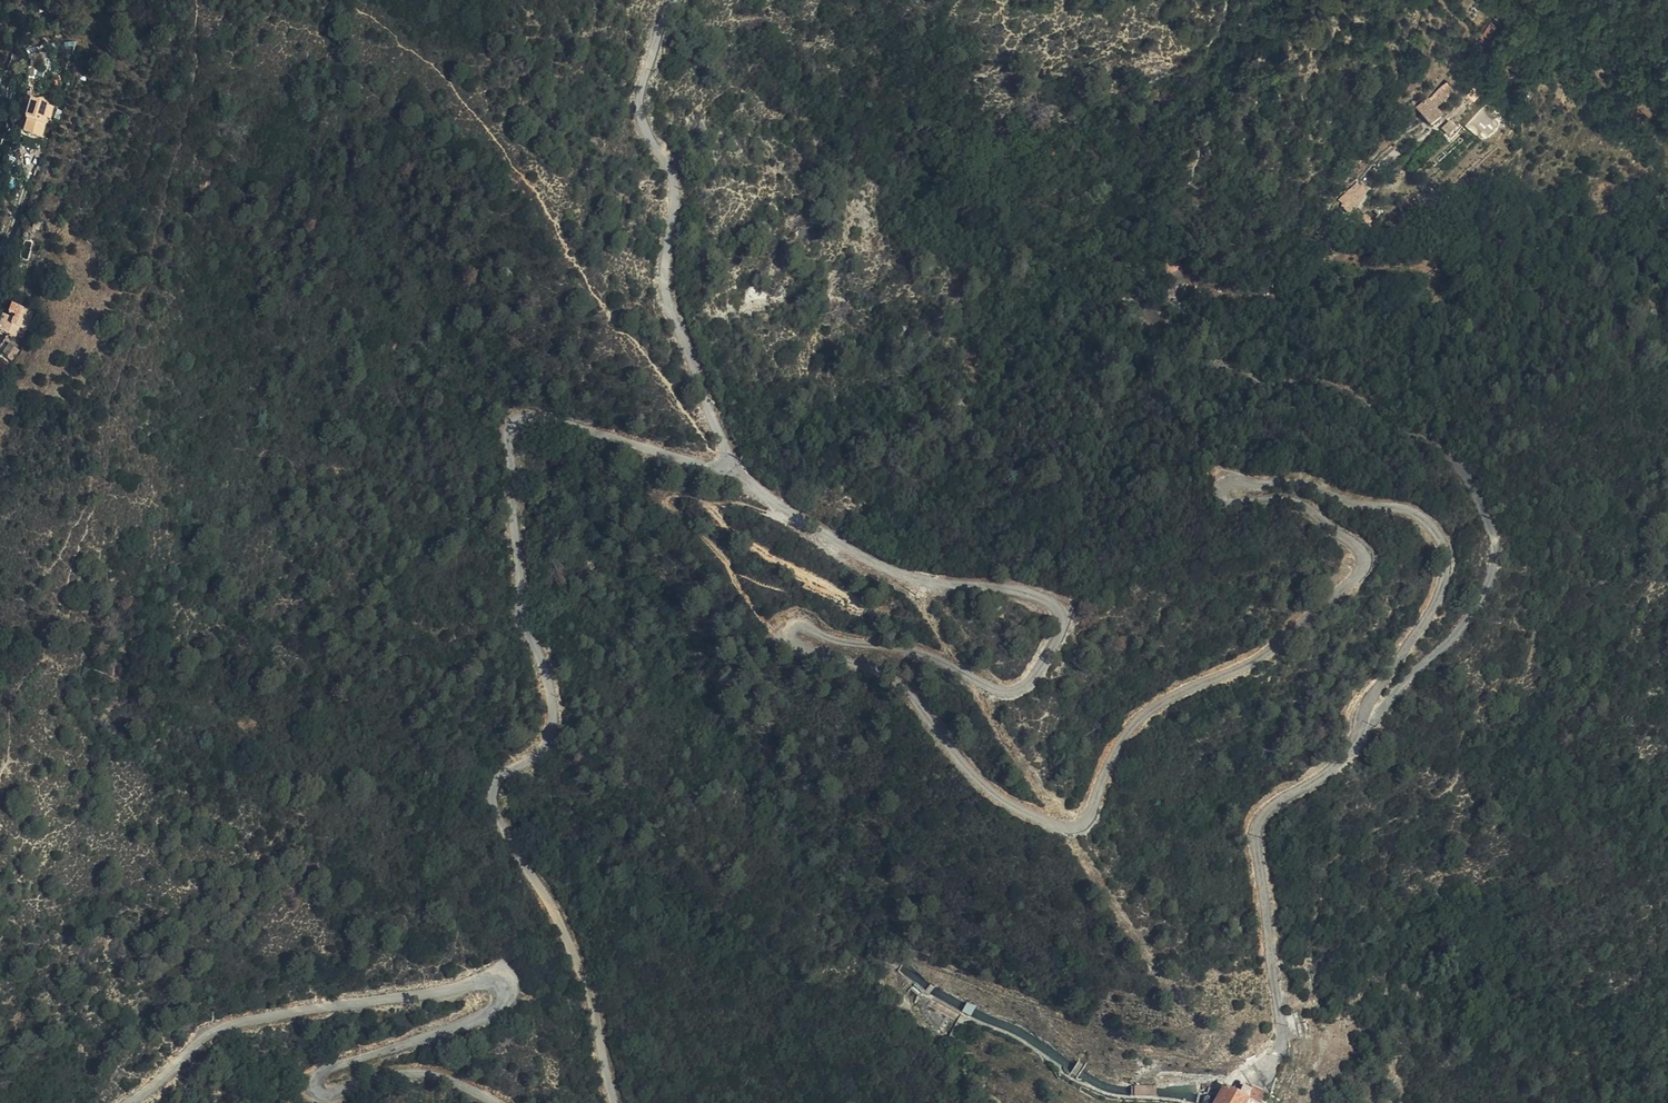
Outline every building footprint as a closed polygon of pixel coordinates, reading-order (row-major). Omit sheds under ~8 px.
[(1419,108),(1432,126),(1441,118),(1433,107),(1443,96),(1451,87),(1446,82),(1428,101),(1419,108)] [(1466,97),(1471,100),(1481,86),(1477,83),(1466,97)] [(1455,90),(1451,87),(1443,96),(1446,99),(1455,90)] [(17,137),(33,141),(38,121),(35,120),(38,109),(21,105),(18,117),(21,118),(17,137)] [(38,109),(35,120),(38,121),(42,122),(45,110),(38,109)] [(1456,127),(1451,122),(1443,130),(1449,135),(1456,127)] [(1364,184),(1355,194),(1362,202),(1368,189),(1364,184)] [(1362,202),(1355,194),(1343,206),(1350,213),(1362,202)] [(8,314),(2,331),(18,336),(21,326),(28,328),(34,308),(12,302),(9,311),(17,313),(16,317),(8,314)] [(9,344),(2,355),(13,362),(19,352),(9,344)] [(1144,1084),(1143,1094),(1157,1095),(1158,1085),(1144,1084)] [(1246,1101),(1250,1093),(1238,1086),(1234,1093),(1226,1088),(1222,1093),(1217,1102),(1250,1102),(1246,1101)] [(1250,1102),(1261,1102),(1265,1095),(1252,1089),(1250,1093),(1246,1101),(1250,1102)]
